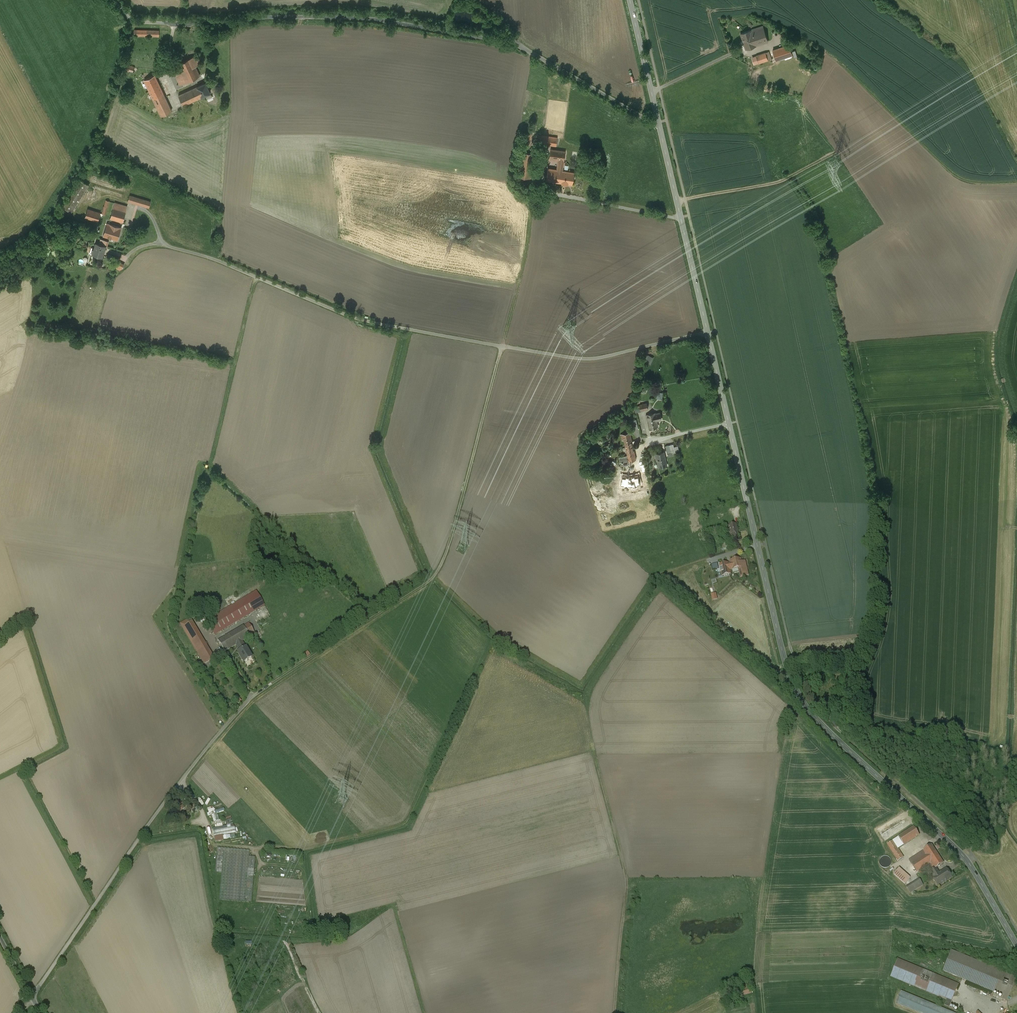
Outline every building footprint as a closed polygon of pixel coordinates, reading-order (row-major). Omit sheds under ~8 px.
[(752,30),(740,34),(746,49),(768,42),(763,26),(752,30)] [(159,30),(134,28),(133,36),(158,37),(159,30)] [(789,45),(773,50),(776,60),(792,55),(789,45)] [(766,53),(756,56),(759,63),(768,60),(766,53)] [(201,65),(196,54),(181,61),(183,66),(174,70),(180,85),(201,75),(197,67),(201,65)] [(133,73),(135,67),(125,64),(123,70),(133,73)] [(172,111),(156,75),(144,80),(160,116),(172,111)] [(210,93),(205,82),(193,88),(191,84),(176,91),(183,106),(210,93)] [(557,137),(541,135),(540,144),(556,146),(557,142),(557,137)] [(559,160),(557,169),(562,170),(565,151),(551,149),(549,158),(559,160)] [(574,172),(562,170),(557,169),(548,168),(545,181),(572,185),(574,172)] [(71,212),(89,185),(80,180),(63,207),(71,212)] [(151,202),(130,196),(128,202),(149,208),(151,202)] [(106,199),(102,213),(106,215),(110,201),(106,199)] [(128,206),(114,202),(110,219),(123,223),(128,206)] [(100,213),(88,209),(85,217),(98,221),(100,213)] [(122,227),(107,223),(103,236),(118,241),(122,227)] [(107,245),(95,241),(91,254),(103,258),(107,245)] [(644,362),(651,364),(654,357),(647,354),(644,362)] [(658,427),(657,421),(655,414),(655,413),(646,415),(647,420),(649,420),(651,428),(658,427)] [(624,440),(626,447),(633,446),(630,433),(621,435),(622,440),(624,440)] [(674,444),(666,446),(667,454),(675,452),(674,444)] [(627,455),(626,456),(627,461),(629,461),(636,459),(633,446),(626,447),(627,455)] [(664,452),(655,454),(656,460),(658,459),(660,467),(667,466),(664,452)] [(630,464),(629,461),(627,461),(626,456),(619,457),(620,463),(622,462),(623,466),(630,464)] [(644,463),(637,465),(639,474),(646,472),(644,463)] [(739,537),(736,524),(727,527),(728,532),(730,531),(732,539),(739,537)] [(720,545),(721,549),(731,546),(730,542),(727,543),(727,540),(721,541),(722,544),(720,545)] [(727,560),(733,559),(732,555),(723,558),(724,563),(728,562),(727,560)] [(741,562),(740,559),(730,561),(732,570),(739,568),(740,576),(748,574),(745,561),(741,562)] [(229,608),(206,621),(215,635),(264,605),(256,592),(229,608)] [(213,658),(192,622),(183,628),(204,664),(213,658)] [(243,627),(219,641),(218,641),(225,652),(237,645),(241,642),(249,637),(243,627)] [(246,648),(245,648),(241,642),(237,645),(240,651),(238,652),(241,659),(244,663),(252,658),(246,648)] [(183,809),(176,802),(173,805),(180,811),(183,809)] [(211,815),(213,821),(219,820),(217,813),(224,811),(223,808),(214,810),(213,806),(206,808),(208,815),(211,815)] [(214,842),(234,839),(234,834),(235,834),(233,824),(222,826),(222,824),(215,825),(215,828),(212,828),(214,842)] [(914,827),(893,841),(898,849),(919,835),(914,827)] [(904,858),(898,849),(893,841),(887,844),(898,861),(904,858)] [(931,845),(923,851),(931,863),(929,864),(933,870),(935,869),(943,864),(931,845)] [(253,902),(255,849),(215,847),(214,872),(221,873),(219,900),(253,902)] [(917,872),(929,864),(931,863),(923,851),(909,860),(917,872)] [(887,856),(885,856),(883,857),(881,858),(880,860),(879,862),(880,864),(881,866),(883,867),(885,868),(887,868),(889,867),(890,865),(891,863),(891,861),(890,859),(889,857),(887,856)] [(893,874),(904,884),(910,877),(899,867),(893,874)] [(939,874),(935,869),(933,870),(929,873),(933,878),(939,874)] [(946,869),(939,874),(933,878),(938,886),(952,877),(946,869)] [(906,886),(910,893),(923,885),(919,878),(906,886)] [(953,951),(944,971),(993,991),(991,994),(1007,1000),(1016,977),(953,951)] [(959,985),(898,959),(890,976),(946,999),(944,1005),(949,1007),(959,985)] [(743,998),(752,995),(749,983),(739,987),(743,998)] [(900,992),(896,1002),(922,1012),(951,1012),(900,992)]
